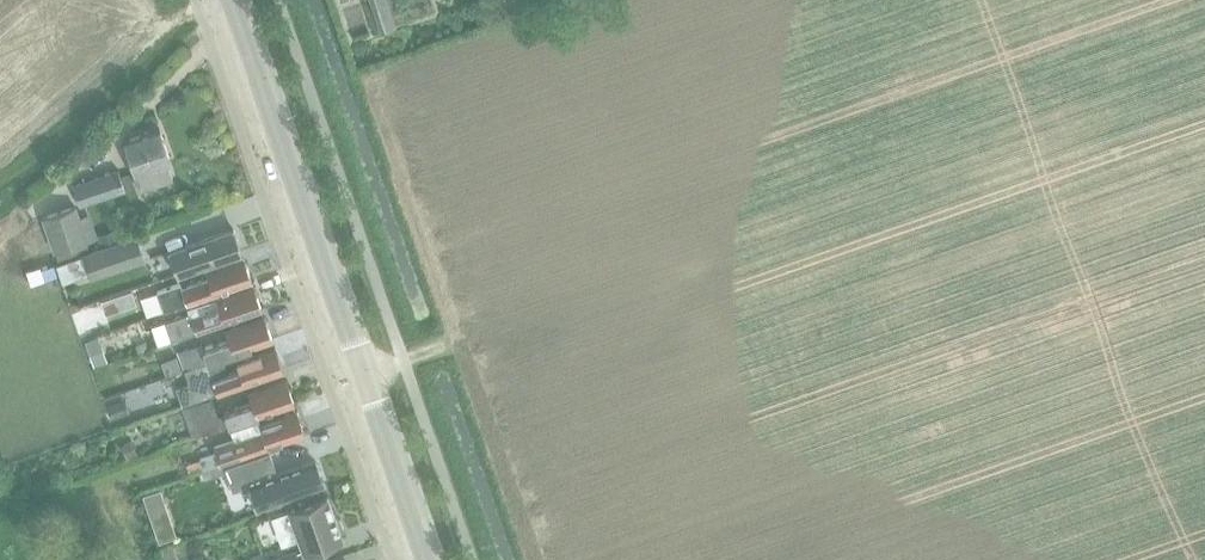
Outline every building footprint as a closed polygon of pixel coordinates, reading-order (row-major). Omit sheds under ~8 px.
[(396,28),(387,0),(371,0),(381,33),(396,28)] [(122,141),(133,173),(139,191),(172,180),(166,162),(169,160),(159,129),(122,141)] [(126,192),(119,170),(73,184),(80,206),(126,192)] [(76,207),(43,218),(55,254),(88,243),(76,207)] [(176,274),(219,260),(242,252),(234,229),(211,237),(196,242),(168,249),(176,274)] [(116,230),(97,237),(98,239),(101,247),(120,241),(116,230)] [(145,260),(137,235),(120,241),(101,247),(83,254),(91,279),(145,260)] [(165,311),(229,289),(252,281),(244,258),(206,271),(209,280),(183,289),(181,284),(158,292),(165,311)] [(254,287),(231,295),(189,309),(191,313),(165,322),(172,341),(239,317),(262,310),(254,287)] [(88,305),(98,301),(93,288),(74,296),(79,309),(88,305)] [(131,290),(109,298),(113,309),(135,302),(131,290)] [(98,301),(88,305),(92,316),(110,310),(106,299),(98,301)] [(174,374),(185,371),(224,358),(224,357),(273,340),(265,317),(227,331),(230,340),(203,349),(201,344),(168,356),(174,374)] [(100,351),(95,340),(85,344),(89,355),(100,351)] [(145,342),(135,345),(137,352),(147,348),(145,342)] [(183,406),(196,402),(261,379),(283,371),(275,348),(237,361),(241,370),(230,374),(224,358),(185,371),(190,384),(177,389),(183,406)] [(194,439),(231,426),(295,403),(287,380),(249,394),(252,403),(217,415),(211,400),(183,410),(194,439)] [(130,415),(126,401),(106,407),(111,422),(130,415)] [(212,466),(240,456),(305,434),(297,411),(259,424),(262,433),(215,449),(216,455),(200,460),(203,469),(212,466)] [(130,440),(120,447),(128,459),(138,452),(130,440)] [(270,452),(225,468),(232,490),(249,484),(257,508),(323,484),(315,461),(275,475),(272,468),(275,467),(270,452)] [(203,469),(201,469),(204,479),(215,475),(212,466),(203,469)] [(304,553),(320,547),(343,539),(327,497),(289,510),(304,553)] [(225,530),(247,524),(242,507),(220,513),(225,530)] [(172,523),(154,529),(159,542),(176,536),(172,523)] [(296,551),(269,559),(299,559),(296,551)]
